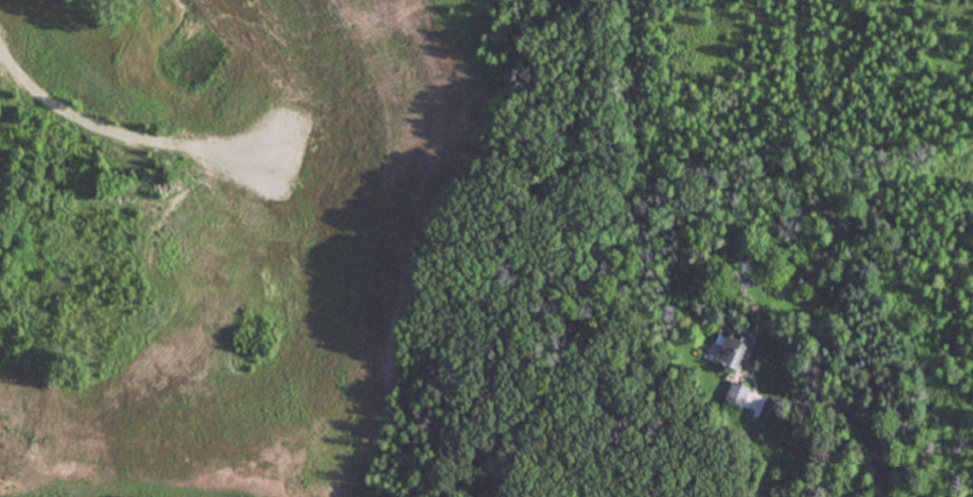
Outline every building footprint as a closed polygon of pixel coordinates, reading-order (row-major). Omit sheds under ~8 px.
[(749,343),(724,332),(710,362),(735,374),(749,343)] [(720,402),(737,410),(746,391),(729,383),(720,402)]
